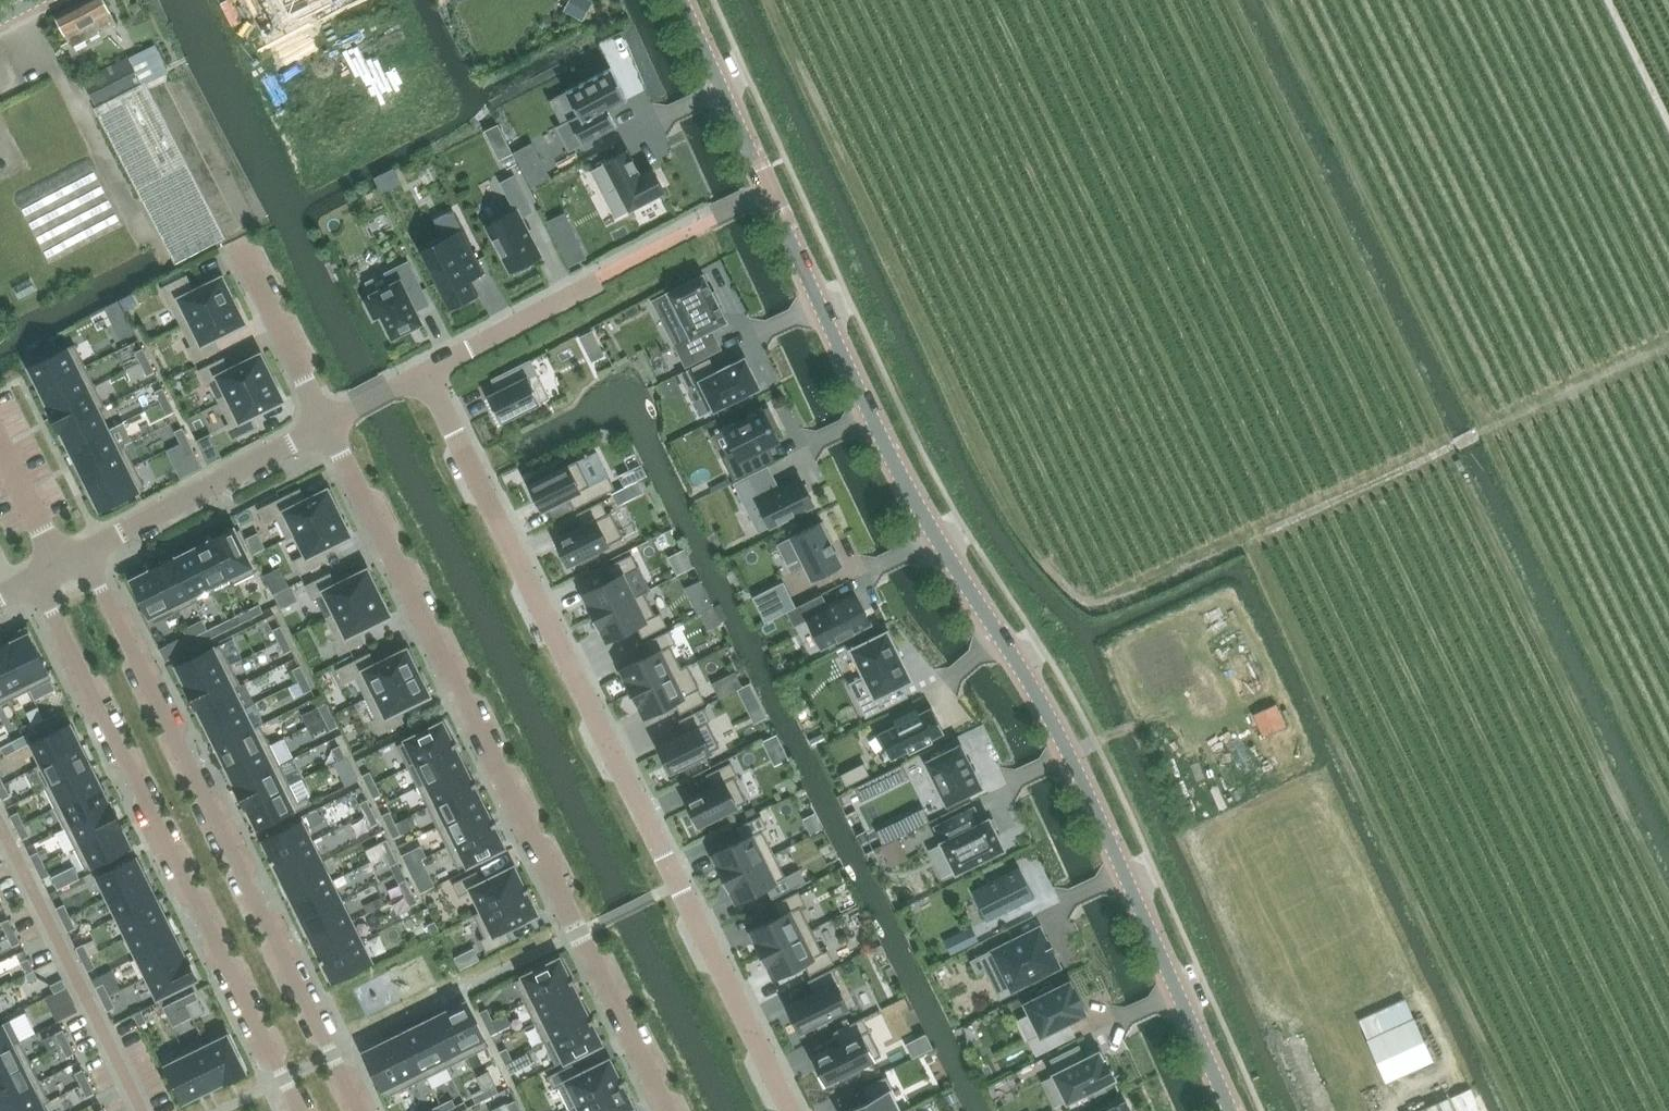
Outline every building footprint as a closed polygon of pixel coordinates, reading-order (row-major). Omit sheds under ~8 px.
[(55,14),(71,46),(116,22),(104,0),(82,0),(55,14)] [(298,34),(368,0),(281,0),(298,34)] [(569,10),(583,18),(591,4),(585,0),(574,0),(569,10)] [(129,56),(83,79),(97,106),(94,107),(152,218),(175,262),(224,237),(146,81),(142,83),(129,56)] [(578,114),(555,126),(568,151),(617,126),(608,109),(627,99),(611,68),(566,91),(578,114)] [(512,153),(507,143),(494,149),(499,159),(512,153)] [(525,146),(513,152),(531,187),(551,176),(541,159),(534,163),(525,146)] [(627,149),(604,161),(617,187),(609,191),(621,214),(665,191),(652,168),(640,174),(637,168),(638,167),(637,166),(636,167),(632,159),(633,159),(633,157),(632,158),(627,149)] [(393,168),(374,177),(381,192),(400,183),(393,168)] [(436,169),(391,192),(405,220),(429,208),(423,196),(444,185),(436,169)] [(515,210),(486,225),(510,271),(513,270),(515,274),(531,265),(529,262),(541,255),(521,217),(532,210),(514,175),(501,182),(515,210)] [(581,247),(564,213),(548,221),(565,255),(581,247)] [(421,248),(419,249),(449,308),(450,308),(450,307),(476,294),(476,295),(478,294),(471,279),(484,273),(462,228),(460,229),(462,233),(423,252),(421,248)] [(410,329),(411,329),(410,328),(420,323),(422,322),(416,311),(430,304),(408,261),(387,272),(393,283),(371,294),(372,296),(365,299),(374,317),(381,314),(393,337),(394,337),(410,329)] [(669,290),(667,292),(668,293),(668,294),(669,293),(691,337),(675,345),(686,366),(721,348),(711,329),(725,322),(727,321),(726,319),(718,304),(712,291),(704,276),(703,273),(701,275),(670,291),(669,290)] [(171,304),(182,325),(233,300),(232,298),(221,278),(194,291),(186,275),(162,287),(171,305),(171,304)] [(213,337),(243,322),(233,301),(234,301),(233,300),(182,325),(192,346),(188,348),(195,361),(219,349),(213,337)] [(134,330),(127,317),(114,323),(121,337),(134,330)] [(580,337),(584,345),(596,338),(592,331),(580,337)] [(40,388),(86,366),(75,344),(30,366),(40,385),(39,386),(40,388)] [(135,351),(141,363),(149,359),(143,348),(135,351)] [(206,383),(210,381),(220,402),(271,377),(270,375),(270,376),(260,355),(230,370),(224,358),(199,370),(206,383)] [(709,360),(680,374),(687,388),(700,382),(714,409),(757,388),(759,387),(758,385),(754,378),(755,377),(749,367),(745,360),(746,359),(745,357),(742,358),(743,359),(730,365),(730,364),(719,370),(715,372),(709,360)] [(155,371),(149,359),(141,363),(147,375),(155,371)] [(498,391),(487,396),(500,421),(549,397),(530,360),(492,379),(498,391)] [(86,366),(40,388),(42,391),(42,390),(50,406),(50,408),(96,386),(86,366)] [(233,438),(258,426),(252,414),(282,399),(271,379),(272,378),(271,377),(220,402),(230,423),(226,425),(233,438)] [(50,408),(60,428),(98,409),(98,410),(106,406),(96,386),(50,408)] [(155,391),(161,403),(169,399),(163,387),(155,391)] [(174,411),(169,399),(161,403),(167,415),(174,411)] [(735,451),(722,457),(735,481),(775,461),(767,446),(779,440),(774,430),(779,427),(769,407),(724,429),(735,451)] [(108,429),(98,410),(98,409),(60,428),(61,429),(69,445),(70,448),(108,429)] [(175,431),(180,443),(188,439),(182,427),(175,431)] [(108,429),(70,448),(71,450),(72,450),(80,467),(117,449),(117,448),(108,429)] [(194,450),(188,439),(180,443),(186,454),(194,450)] [(125,444),(117,448),(117,449),(80,467),(89,485),(90,488),(135,465),(125,444)] [(540,479),(529,484),(541,509),(568,496),(574,508),(614,488),(608,476),(590,485),(578,460),(557,470),(555,466),(538,474),(540,479)] [(135,465),(90,488),(91,490),(101,509),(111,504),(112,507),(128,499),(127,496),(146,487),(135,465)] [(768,465),(733,483),(746,508),(758,501),(771,527),(814,506),(800,478),(780,489),(768,465)] [(634,481),(629,470),(619,475),(624,486),(634,481)] [(297,533),(338,512),(337,511),(334,505),(338,503),(331,488),(297,505),(291,493),(258,509),(265,522),(277,517),(287,538),(297,533)] [(620,489),(612,493),(618,505),(626,501),(620,489)] [(583,525),(556,539),(564,554),(568,564),(573,562),(580,559),(582,563),(599,555),(597,550),(623,537),(611,511),(607,513),(601,501),(577,513),(583,525)] [(325,561),(319,550),(349,534),(338,514),(339,514),(338,512),(297,533),(307,553),(293,560),(300,573),(325,561)] [(821,522),(791,536),(798,551),(798,552),(798,553),(799,553),(804,563),(804,565),(805,564),(812,579),(842,564),(828,537),(829,537),(822,523),(821,523),(821,522)] [(234,529),(213,540),(234,583),(255,573),(234,529)] [(214,593),(234,583),(213,540),(212,540),(204,544),(193,549),(211,585),(214,593)] [(182,555),(174,559),(173,559),(191,595),(195,603),(214,593),(211,585),(193,549),(182,555)] [(613,578),(583,593),(588,604),(588,605),(594,617),(635,597),(634,596),(623,574),(638,566),(632,554),(607,566),(613,578)] [(174,613),(195,603),(191,595),(173,559),(153,569),(171,605),(170,605),(174,613)] [(133,580),(150,615),(170,605),(171,605),(153,569),(152,569),(153,570),(133,580)] [(366,570),(336,585),(330,573),(306,585),(312,598),(326,592),(336,612),(378,592),(377,590),(377,591),(366,570)] [(783,581),(752,596),(765,622),(796,606),(783,581)] [(635,597),(594,617),(600,629),(606,640),(636,625),(642,637),(667,625),(660,613),(656,615),(644,591),(634,596),(635,597)] [(364,641),(358,629),(388,614),(378,594),(378,593),(378,592),(336,612),(326,616),(337,638),(333,640),(340,653),(364,641)] [(821,594),(787,611),(794,625),(808,618),(822,647),(838,639),(838,640),(853,632),(870,624),(855,593),(837,602),(837,601),(830,605),(827,607),(821,594)] [(263,612),(259,604),(248,610),(251,618),(263,612)] [(236,616),(240,623),(251,618),(248,610),(236,616)] [(236,616),(228,620),(232,627),(240,623),(236,616)] [(228,620),(220,624),(223,631),(232,627),(228,620)] [(208,629),(212,637),(223,631),(220,624),(208,629)] [(273,629),(279,641),(286,637),(281,626),(273,629)] [(196,635),(200,643),(212,637),(208,629),(196,635)] [(651,654),(621,669),(626,680),(625,681),(631,693),(682,668),(681,667),(670,645),(676,642),(670,630),(645,642),(651,654)] [(853,648),(851,649),(852,651),(853,651),(865,675),(874,695),(860,702),(866,715),(906,695),(900,683),(908,680),(910,679),(909,677),(901,661),(902,661),(901,659),(900,659),(896,651),(897,651),(896,649),(895,649),(888,633),(887,631),(885,632),(854,648),(853,648)] [(30,634),(9,644),(9,643),(7,644),(30,689),(52,679),(30,634)] [(284,653),(292,649),(286,637),(279,641),(284,653)] [(10,699),(30,689),(7,644),(0,648),(0,679),(10,699)] [(188,686),(231,665),(221,644),(178,665),(188,685),(187,685),(188,686)] [(166,660),(177,654),(173,646),(162,652),(166,660)] [(356,676),(366,697),(417,672),(417,670),(416,671),(413,665),(417,663),(410,648),(372,667),(366,655),(338,669),(344,682),(356,676)] [(682,668),(631,693),(637,705),(638,705),(644,716),(674,701),(680,713),(705,701),(698,689),(700,688),(688,664),(681,667),(682,668)] [(241,685),(231,665),(188,686),(198,706),(233,688),(234,689),(241,685)] [(306,677),(300,665),(293,669),(298,681),(306,677)] [(417,672),(366,697),(376,718),(373,720),(379,733),(404,721),(398,709),(428,694),(418,674),(418,673),(417,672)] [(298,681),(304,693),(312,689),(306,677),(298,681)] [(10,699),(0,679),(0,704),(10,699)] [(202,715),(207,726),(243,708),(234,689),(233,688),(198,706),(198,707),(202,715)] [(326,702),(318,706),(324,718),(332,714),(326,702)] [(1285,725),(1276,704),(1255,713),(1264,734),(1285,725)] [(895,724),(877,732),(890,759),(908,750),(909,752),(932,740),(932,739),(944,732),(937,717),(932,708),(931,706),(929,707),(918,712),(916,707),(893,719),(895,724)] [(252,727),(243,708),(207,726),(213,737),(218,746),(253,728),(252,727)] [(685,732),(658,745),(666,761),(671,771),(676,769),(682,765),(684,770),(701,761),(699,757),(720,747),(707,722),(710,720),(704,708),(679,720),(685,732)] [(56,713),(45,719),(49,726),(60,721),(56,713)] [(330,730),(338,726),(332,714),(324,718),(330,730)] [(49,726),(45,719),(33,724),(37,732),(49,726)] [(253,728),(218,746),(222,754),(222,755),(227,766),(270,744),(260,723),(252,727),(253,728)] [(397,745),(408,767),(456,743),(456,741),(452,743),(442,723),(397,745)] [(32,742),(42,763),(43,764),(80,745),(69,724),(32,742)] [(822,733),(809,739),(813,747),(826,741),(822,733)] [(13,742),(1,747),(5,755),(17,749),(13,742)] [(408,767),(418,786),(463,764),(453,746),(457,744),(456,743),(408,767)] [(280,764),(270,744),(227,766),(233,777),(237,785),(237,786),(280,764)] [(961,744),(925,761),(947,804),(982,787),(961,744)] [(35,766),(45,787),(90,765),(89,763),(80,745),(43,764),(42,763),(35,766)] [(340,745),(332,749),(338,761),(346,757),(340,745)] [(342,778),(354,772),(346,757),(338,761),(334,763),(342,778)] [(712,787),(685,800),(698,825),(747,801),(734,776),(737,775),(731,762),(706,774),(712,787)] [(864,762),(840,774),(846,786),(870,774),(864,762)] [(280,764),(237,786),(247,805),(290,784),(280,764)] [(472,783),(463,764),(418,786),(428,806),(476,782),(475,781),(472,783)] [(854,787),(861,801),(908,777),(902,764),(854,787)] [(90,765),(45,787),(55,807),(100,785),(91,768),(90,765)] [(362,775),(368,786),(376,783),(370,771),(362,775)] [(438,826),(482,804),(473,786),(477,784),(476,782),(428,806),(438,826)] [(2,798),(10,795),(4,783),(0,785),(0,794),(2,798)] [(376,783),(368,786),(374,798),(381,794),(376,783)] [(299,801),(290,784),(247,805),(247,807),(248,806),(258,826),(290,810),(292,813),(312,803),(308,796),(299,801)] [(55,807),(65,827),(110,805),(109,803),(109,804),(100,785),(55,807)] [(359,803),(365,815),(373,811),(367,799),(359,803)] [(448,846),(496,822),(495,821),(491,823),(482,804),(438,826),(448,846)] [(65,827),(75,847),(120,825),(110,805),(65,827)] [(876,831),(883,845),(930,821),(923,807),(876,831)] [(974,807),(934,826),(941,840),(939,841),(940,843),(941,842),(941,843),(955,871),(955,873),(957,872),(1003,849),(1005,848),(1004,847),(999,837),(998,835),(995,830),(996,830),(995,829),(990,819),(990,818),(989,817),(987,818),(981,821),(974,807)] [(317,808),(305,814),(311,826),(323,819),(317,808)] [(24,823),(18,811),(10,815),(16,827),(24,823)] [(378,822),(373,811),(365,815),(371,826),(378,822)] [(382,815),(388,826),(395,822),(390,811),(382,815)] [(743,839),(712,854),(718,865),(717,866),(723,878),(774,853),(762,830),(767,828),(761,815),(737,827),(743,839)] [(270,861),(311,841),(301,820),(264,839),(273,858),(270,860),(270,861)] [(401,834),(395,822),(388,826),(393,838),(401,834)] [(496,822),(448,846),(458,868),(503,846),(493,825),(497,824),(496,822)] [(16,827),(22,838),(30,834),(24,823),(16,827)] [(120,825),(75,847),(85,869),(130,847),(120,826),(120,825)] [(379,843),(385,854),(392,851),(387,839),(379,843)] [(896,839),(883,846),(892,865),(903,860),(900,853),(902,852),(896,839)] [(284,879),(321,861),(311,841),(270,861),(271,863),(275,861),(284,879)] [(36,866),(44,862),(38,851),(30,855),(36,866)] [(398,862),(392,851),(385,854),(390,866),(398,862)] [(407,866),(415,862),(409,851),(402,855),(407,866)] [(774,853),(723,878),(729,890),(730,890),(736,901),(766,886),(772,898),(806,881),(800,869),(785,876),(774,853)] [(98,875),(108,896),(144,878),(146,878),(135,857),(98,875)] [(321,861),(284,879),(294,899),(331,881),(321,861)] [(44,862),(36,866),(42,878),(50,874),(44,862)] [(415,862),(407,866),(413,877),(421,874),(415,862)] [(1019,865),(971,889),(972,891),(973,891),(987,919),(986,919),(987,921),(1035,897),(1034,895),(1033,895),(1019,868),(1020,867),(1019,865)] [(473,914),(474,915),(528,888),(528,887),(524,888),(513,867),(483,882),(477,870),(452,883),(458,896),(472,889),(483,910),(473,914)] [(57,888),(67,883),(61,872),(52,876),(57,888)] [(144,878),(108,896),(118,916),(155,897),(149,885),(146,878),(144,878)] [(404,894),(412,890),(406,879),(399,883),(404,894)] [(341,901),(331,881),(294,899),(304,919),(341,901)] [(529,890),(528,888),(474,915),(484,937),(480,939),(486,952),(511,940),(505,928),(536,913),(526,891),(529,890)] [(412,890),(404,894),(410,905),(418,902),(412,890)] [(780,916),(750,930),(756,942),(755,942),(761,954),(811,929),(800,906),(805,904),(799,891),(774,903),(780,916)] [(118,916),(128,936),(165,917),(156,900),(155,897),(118,916)] [(382,897),(363,906),(367,913),(385,904),(382,897)] [(341,901),(304,919),(314,939),(351,921),(341,901)] [(62,919),(70,915),(64,903),(56,907),(62,919)] [(70,915),(62,919),(68,931),(76,927),(70,915)] [(171,930),(165,917),(128,936),(138,956),(174,938),(175,937),(171,930)] [(6,934),(14,930),(8,918),(1,922),(6,934)] [(351,921),(314,939),(323,958),(319,959),(320,961),(361,941),(351,921)] [(440,932),(435,921),(427,924),(433,936),(440,932)] [(972,927),(956,935),(962,948),(978,940),(972,927)] [(1040,927),(972,961),(978,972),(997,963),(1011,991),(1060,967),(1052,952),(1053,951),(1052,950),(1052,951),(1048,943),(1049,942),(1048,941),(1047,942),(1040,927)] [(811,929),(761,954),(767,966),(768,966),(773,977),(804,962),(810,974),(834,962),(828,949),(823,952),(811,929)] [(14,930),(6,934),(12,946),(20,942),(14,930)] [(138,956),(148,976),(185,957),(179,945),(175,937),(174,938),(138,956)] [(361,941),(320,961),(321,962),(324,960),(334,980),(371,961),(361,941)] [(82,959),(90,955),(84,943),(76,947),(82,959)] [(90,955),(82,959),(87,970),(95,966),(90,955)] [(185,957),(148,976),(158,996),(196,978),(186,957),(185,958),(185,957)] [(34,970),(28,958),(20,962),(26,974),(34,970)] [(514,981),(525,1003),(573,979),(573,977),(569,979),(559,958),(514,981)] [(814,992),(788,1005),(800,1030),(848,1007),(835,982),(839,980),(833,968),(808,980),(814,992)] [(66,986),(62,979),(51,984),(55,992),(66,986)] [(574,980),(573,979),(525,1003),(535,1023),(580,1000),(570,982),(574,980)] [(1040,996),(1025,1003),(1030,1013),(1040,1033),(1029,1039),(1036,1054),(1065,1039),(1058,1026),(1068,1021),(1085,1013),(1081,1006),(1082,1006),(1073,988),(1072,988),(1069,981),(1055,989),(1052,984),(1037,991),(1040,996)] [(101,998),(109,995),(103,983),(96,987),(101,998)] [(55,992),(45,997),(50,1008),(72,997),(66,986),(55,992)] [(186,1004),(198,999),(194,991),(182,997),(186,1004)] [(109,995),(101,998),(107,1010),(115,1006),(109,995)] [(182,997),(170,1002),(174,1010),(186,1004),(182,997)] [(589,1019),(580,1000),(535,1023),(545,1043),(593,1019),(592,1017),(589,1019)] [(446,1011),(445,1011),(467,1057),(488,1046),(466,1002),(447,1011),(446,1011)] [(487,1008),(480,1012),(485,1023),(493,1019),(487,1008)] [(133,1014),(139,1025),(147,1021),(141,1010),(133,1014)] [(447,1067),(467,1057),(445,1011),(443,1012),(444,1013),(425,1022),(447,1067)] [(840,1044),(813,1057),(826,1083),(841,1075),(843,1079),(861,1071),(858,1066),(881,1055),(863,1018),(834,1032),(840,1044)] [(498,1031),(493,1019),(485,1023),(491,1034),(498,1031)] [(593,1019),(545,1043),(556,1064),(600,1042),(590,1022),(594,1020),(593,1019)] [(1366,1039),(1385,1081),(1432,1060),(1413,1019),(1366,1039)] [(0,1024),(0,1050),(20,1040),(10,1020),(0,1024)] [(447,1067),(425,1022),(405,1032),(427,1076),(447,1067)] [(55,1033),(61,1045),(69,1041),(63,1029),(55,1033)] [(407,1086),(427,1076),(405,1032),(387,1041),(386,1040),(385,1041),(407,1086)] [(227,1035),(207,1045),(206,1045),(224,1080),(245,1070),(227,1035)] [(203,1037),(183,1047),(203,1089),(204,1090),(224,1080),(206,1045),(207,1045),(203,1037)] [(0,1050),(0,1075),(30,1060),(20,1040),(0,1050)] [(69,1041),(61,1045),(67,1057),(75,1053),(69,1041)] [(387,1097),(407,1086),(385,1041),(383,1042),(384,1043),(365,1052),(387,1097)] [(1078,1046),(1051,1059),(1057,1072),(1054,1074),(1067,1101),(1114,1078),(1113,1076),(1106,1061),(1105,1059),(1103,1060),(1099,1051),(1085,1058),(1078,1046)] [(204,1090),(203,1089),(183,1047),(162,1058),(183,1100),(196,1094),(204,1090)] [(499,1051),(505,1062),(512,1059),(507,1047),(499,1051)] [(518,1070),(512,1059),(505,1062),(510,1074),(518,1070)] [(40,1080),(30,1060),(0,1075),(0,1100),(40,1080)] [(569,1108),(624,1081),(623,1079),(620,1081),(609,1060),(578,1075),(573,1063),(548,1076),(554,1088),(558,1086),(569,1108)] [(81,1085),(89,1081),(83,1069),(75,1073),(81,1085)] [(845,1110),(900,1110),(889,1089),(893,1087),(887,1075),(862,1087),(868,1099),(845,1110)] [(42,1105),(50,1101),(40,1080),(0,1100),(0,1106),(2,1110),(28,1110),(42,1104),(42,1105)] [(81,1085),(87,1096),(95,1092),(89,1081),(81,1085)] [(624,1081),(569,1108),(571,1110),(621,1110),(632,1106),(621,1084),(625,1082),(624,1081)] [(495,1084),(484,1090),(487,1098),(499,1092),(495,1084)] [(1457,1110),(1481,1110),(1471,1089),(1451,1097),(1457,1110)] [(487,1098),(484,1090),(472,1096),(476,1103),(487,1098)] [(954,1092),(945,1096),(949,1104),(957,1100),(954,1092)] [(1451,1097),(1451,1096),(1418,1110),(1457,1110),(1451,1097)] [(444,1110),(445,1110),(456,1106),(452,1098),(441,1104),(444,1110)] [(516,1099),(507,1104),(511,1110),(521,1110),(516,1099)] [(1101,1110),(1131,1110),(1126,1102),(1127,1101),(1125,1099),(1101,1110)]
